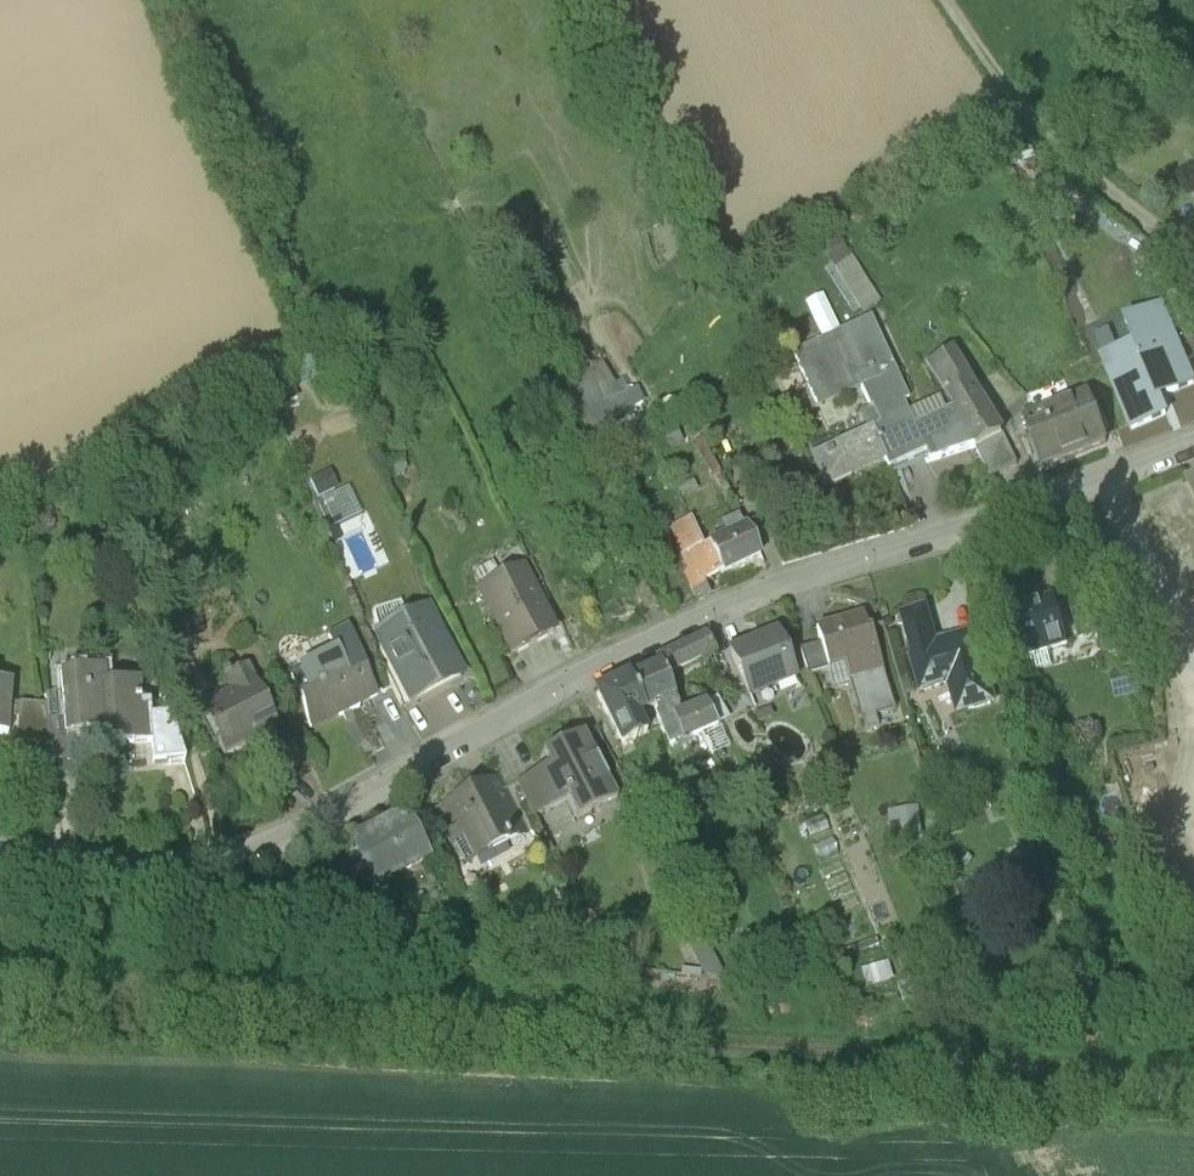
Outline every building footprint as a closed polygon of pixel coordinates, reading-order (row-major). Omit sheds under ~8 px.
[(1021,151),(1026,162),(1036,157),(1031,147),(1021,151)] [(833,270),(862,315),(879,304),(849,260),(833,270)] [(1102,357),(1132,430),(1166,416),(1159,400),(1193,386),(1193,385),(1162,308),(1125,323),(1134,344),(1102,357)] [(977,446),(976,446),(965,428),(966,427),(964,424),(955,412),(944,418),(914,431),(907,414),(904,408),(909,405),(870,318),(792,354),(803,380),(815,406),(843,393),(842,392),(858,385),(869,409),(871,409),(878,425),(833,446),(837,453),(817,462),(829,489),(851,479),(849,475),(883,460),(887,470),(897,466),(894,460),(907,454),(920,448),(927,462),(977,446)] [(952,350),(925,366),(939,385),(952,408),(955,412),(964,424),(966,427),(965,428),(976,446),(977,446),(1001,432),(952,350)] [(585,370),(587,374),(604,405),(627,394),(621,383),(613,388),(600,363),(585,370)] [(587,374),(561,387),(581,423),(589,439),(615,426),(611,419),(604,405),(587,374)] [(349,387),(356,400),(366,395),(359,381),(349,387)] [(627,394),(604,405),(611,419),(643,406),(637,389),(627,394)] [(1088,395),(1025,419),(1042,466),(1105,442),(1088,395)] [(288,400),(273,409),(281,421),(295,412),(288,400)] [(936,401),(907,414),(914,431),(944,418),(936,401)] [(1001,432),(977,446),(991,474),(1017,461),(1002,432),(1001,432)] [(696,492),(691,483),(676,491),(680,500),(696,492)] [(338,541),(361,529),(348,505),(325,518),(338,541)] [(696,600),(710,593),(704,581),(760,554),(746,526),(740,515),(718,526),(723,537),(703,547),(690,521),(671,531),(689,569),(683,572),(696,600)] [(523,573),(482,595),(512,654),(553,632),(523,573)] [(649,580),(633,587),(643,609),(659,602),(649,580)] [(1085,583),(1046,591),(1054,628),(1095,619),(1085,583)] [(965,589),(944,596),(963,663),(997,653),(1005,682),(1030,674),(1010,612),(976,623),(965,589)] [(873,649),(878,665),(892,661),(902,698),(930,691),(906,604),(864,615),(867,627),(873,649)] [(819,614),(778,631),(793,668),(834,651),(819,614)] [(427,615),(379,639),(395,671),(409,700),(458,675),(427,615)] [(704,658),(748,637),(740,622),(697,642),(699,647),(704,658)] [(873,649),(867,627),(848,632),(854,654),(873,649)] [(373,694),(345,639),(327,648),(335,664),(290,687),(310,727),(339,712),(340,716),(358,707),(356,703),(373,694)] [(671,660),(685,691),(694,687),(711,722),(751,703),(741,681),(720,691),(704,658),(699,647),(671,660)] [(671,660),(646,672),(667,717),(686,708),(679,694),(685,691),(671,660)] [(216,752),(222,765),(241,755),(243,759),(256,753),(253,749),(276,737),(245,677),(227,686),(225,684),(220,686),(222,690),(223,689),(229,702),(199,717),(217,752),(216,752)] [(103,682),(57,686),(62,746),(83,744),(84,746),(91,745),(91,743),(95,743),(108,742),(105,698),(103,682)] [(120,697),(105,698),(108,742),(95,743),(96,759),(149,755),(151,777),(182,775),(182,774),(167,729),(148,731),(147,714),(139,714),(137,693),(120,695),(120,697)] [(10,694),(0,694),(0,747),(6,748),(10,694)] [(629,712),(594,730),(600,742),(615,771),(624,790),(659,772),(629,712)] [(600,742),(571,757),(585,786),(615,771),(600,742)] [(496,776),(437,807),(454,841),(461,837),(474,861),(527,834),(496,776)] [(899,835),(924,831),(920,805),(895,809),(899,835)] [(403,811),(344,841),(371,892),(430,862),(403,811)] [(863,968),(869,986),(895,978),(889,960),(863,968)]
